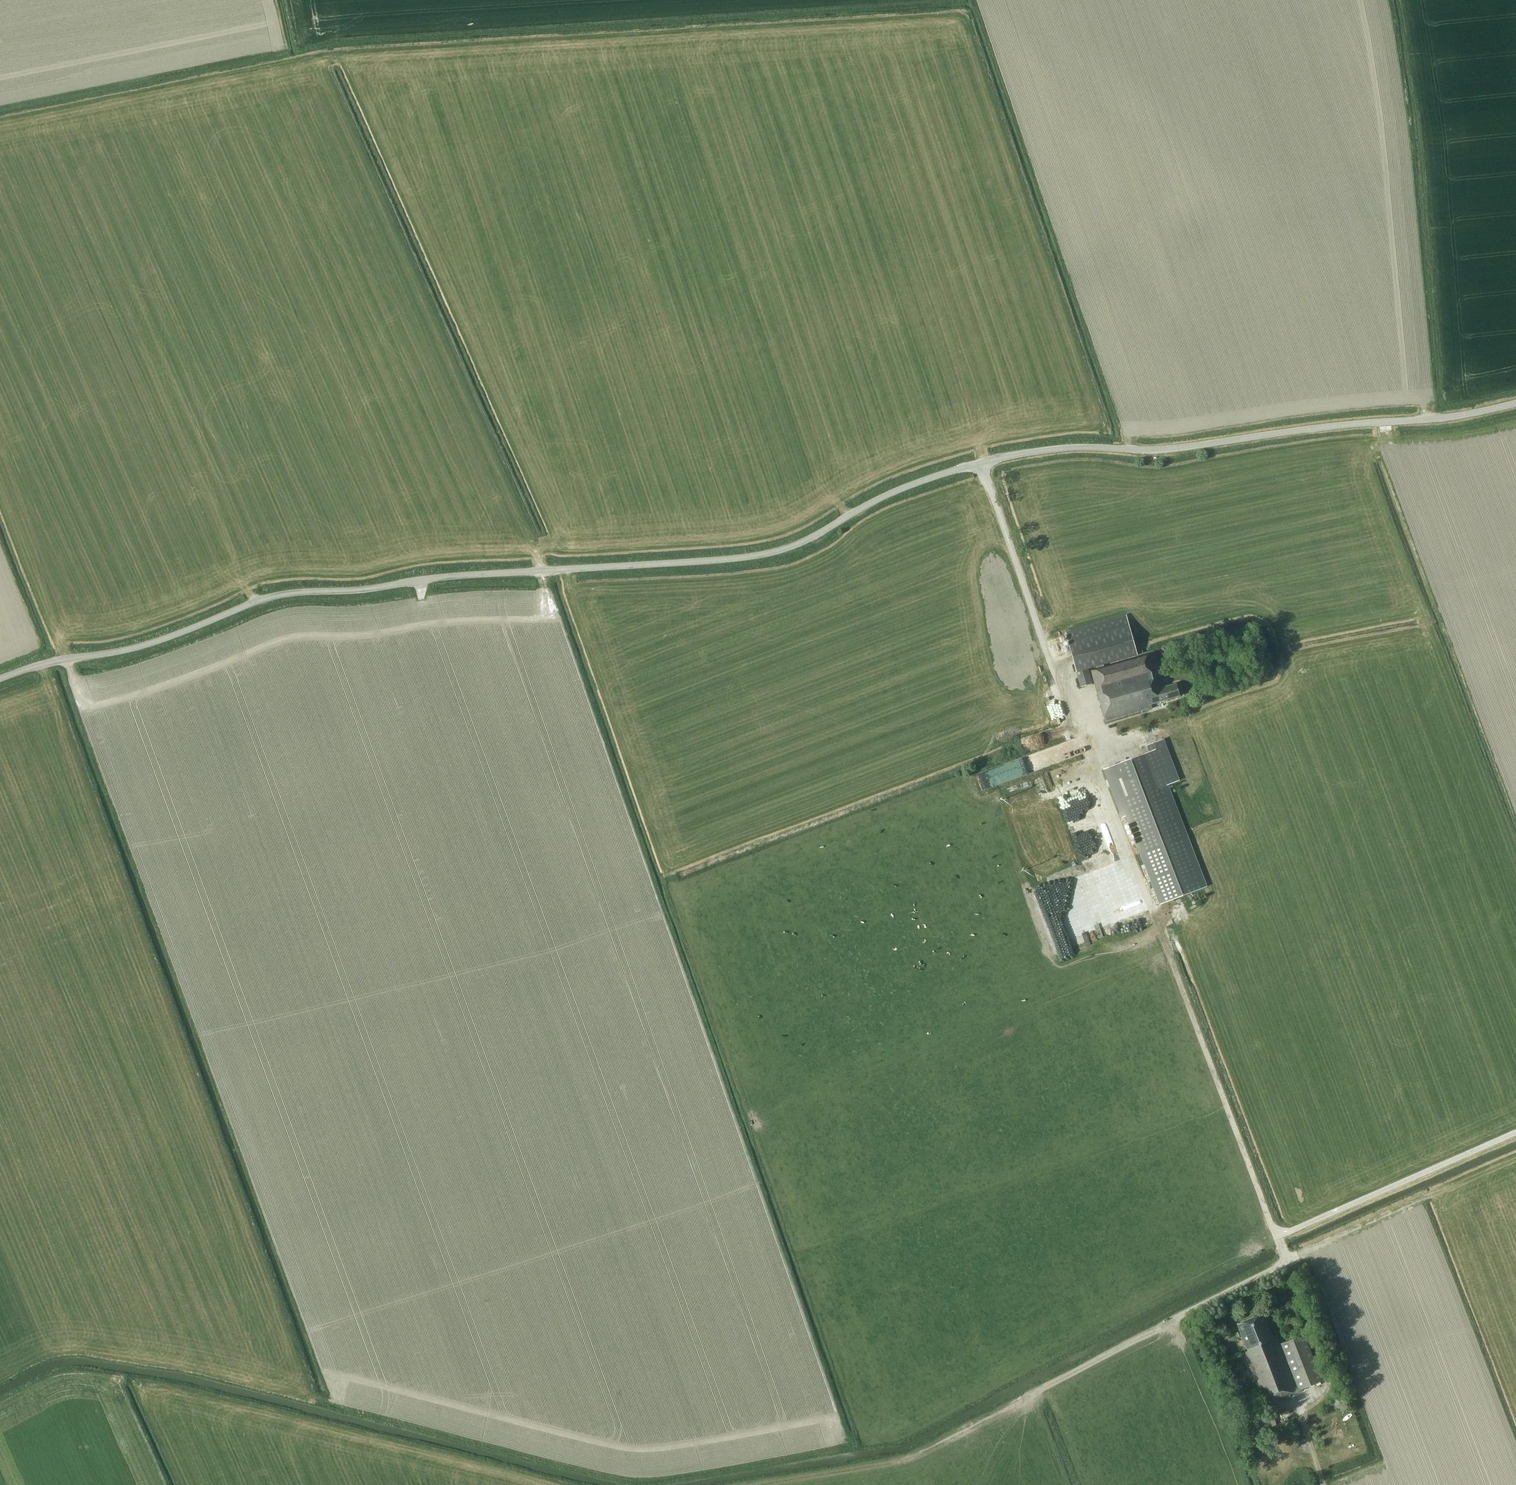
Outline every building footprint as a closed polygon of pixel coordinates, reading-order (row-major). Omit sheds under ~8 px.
[(1077,672),(1137,655),(1126,615),(1065,632),(1077,672)] [(1164,689),(1154,653),(1091,671),(1106,723),(1153,709),(1152,705),(1181,696),(1177,685),(1164,689)] [(1093,685),(1090,675),(1079,678),(1081,688),(1093,685)] [(1162,739),(1146,746),(1148,752),(1108,767),(1141,853),(1186,836),(1166,785),(1177,781),(1162,739)] [(1036,772),(1031,756),(1000,764),(1004,780),(1036,772)] [(1273,1338),(1264,1314),(1238,1324),(1249,1352),(1244,1353),(1264,1405),(1299,1391),(1280,1345),(1277,1336),(1273,1338)] [(1305,1335),(1280,1345),(1299,1391),(1323,1381),(1305,1335)]
